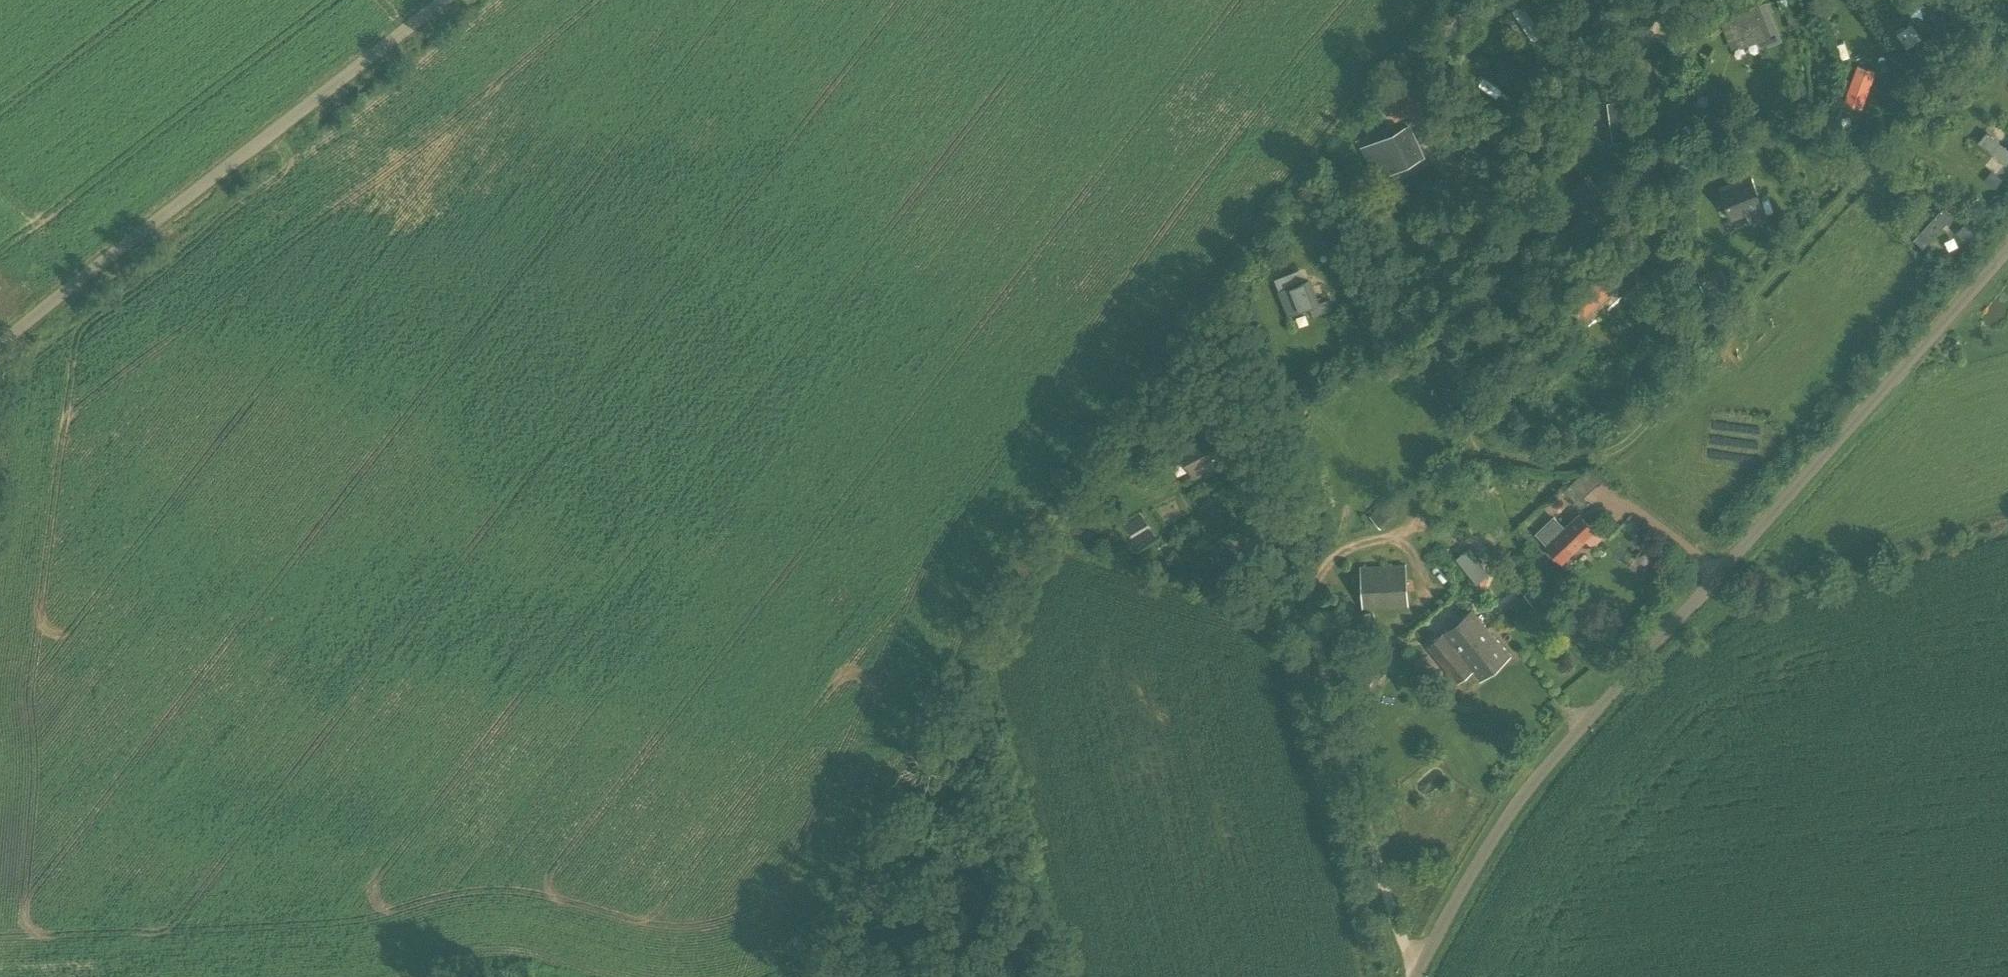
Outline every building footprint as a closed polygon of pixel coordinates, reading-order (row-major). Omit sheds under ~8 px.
[(1536,37),(1546,32),(1530,1),(1519,6),(1536,37)] [(1771,35),(1761,9),(1730,22),(1739,47),(1771,35)] [(1847,99),(1868,105),(1880,68),(1860,61),(1847,99)] [(1629,133),(1627,98),(1612,98),(1614,134),(1629,133)] [(1392,167),(1420,155),(1414,142),(1417,141),(1410,126),(1363,148),(1373,170),(1390,162),(1392,167)] [(1985,140),(2007,157),(2007,138),(1994,128),(1985,140)] [(1723,190),(1732,218),(1766,207),(1758,179),(1723,190)] [(1945,263),(1978,237),(1953,205),(1920,231),(1945,263)] [(1277,290),(1288,316),(1319,304),(1309,278),(1277,290)] [(1642,301),(1656,291),(1646,278),(1632,288),(1642,301)] [(1179,445),(1194,475),(1203,470),(1202,468),(1228,454),(1230,457),(1239,452),(1224,422),(1179,445)] [(1402,509),(1392,496),(1370,515),(1381,528),(1402,509)] [(1602,538),(1581,515),(1549,545),(1563,561),(1587,539),(1594,546),(1602,538)] [(1489,573),(1472,551),(1458,561),(1476,583),(1489,573)] [(1406,564),(1361,566),(1364,607),(1408,605),(1406,564)] [(1428,645),(1458,681),(1473,669),(1481,678),(1510,654),(1473,608),(1428,645)]
